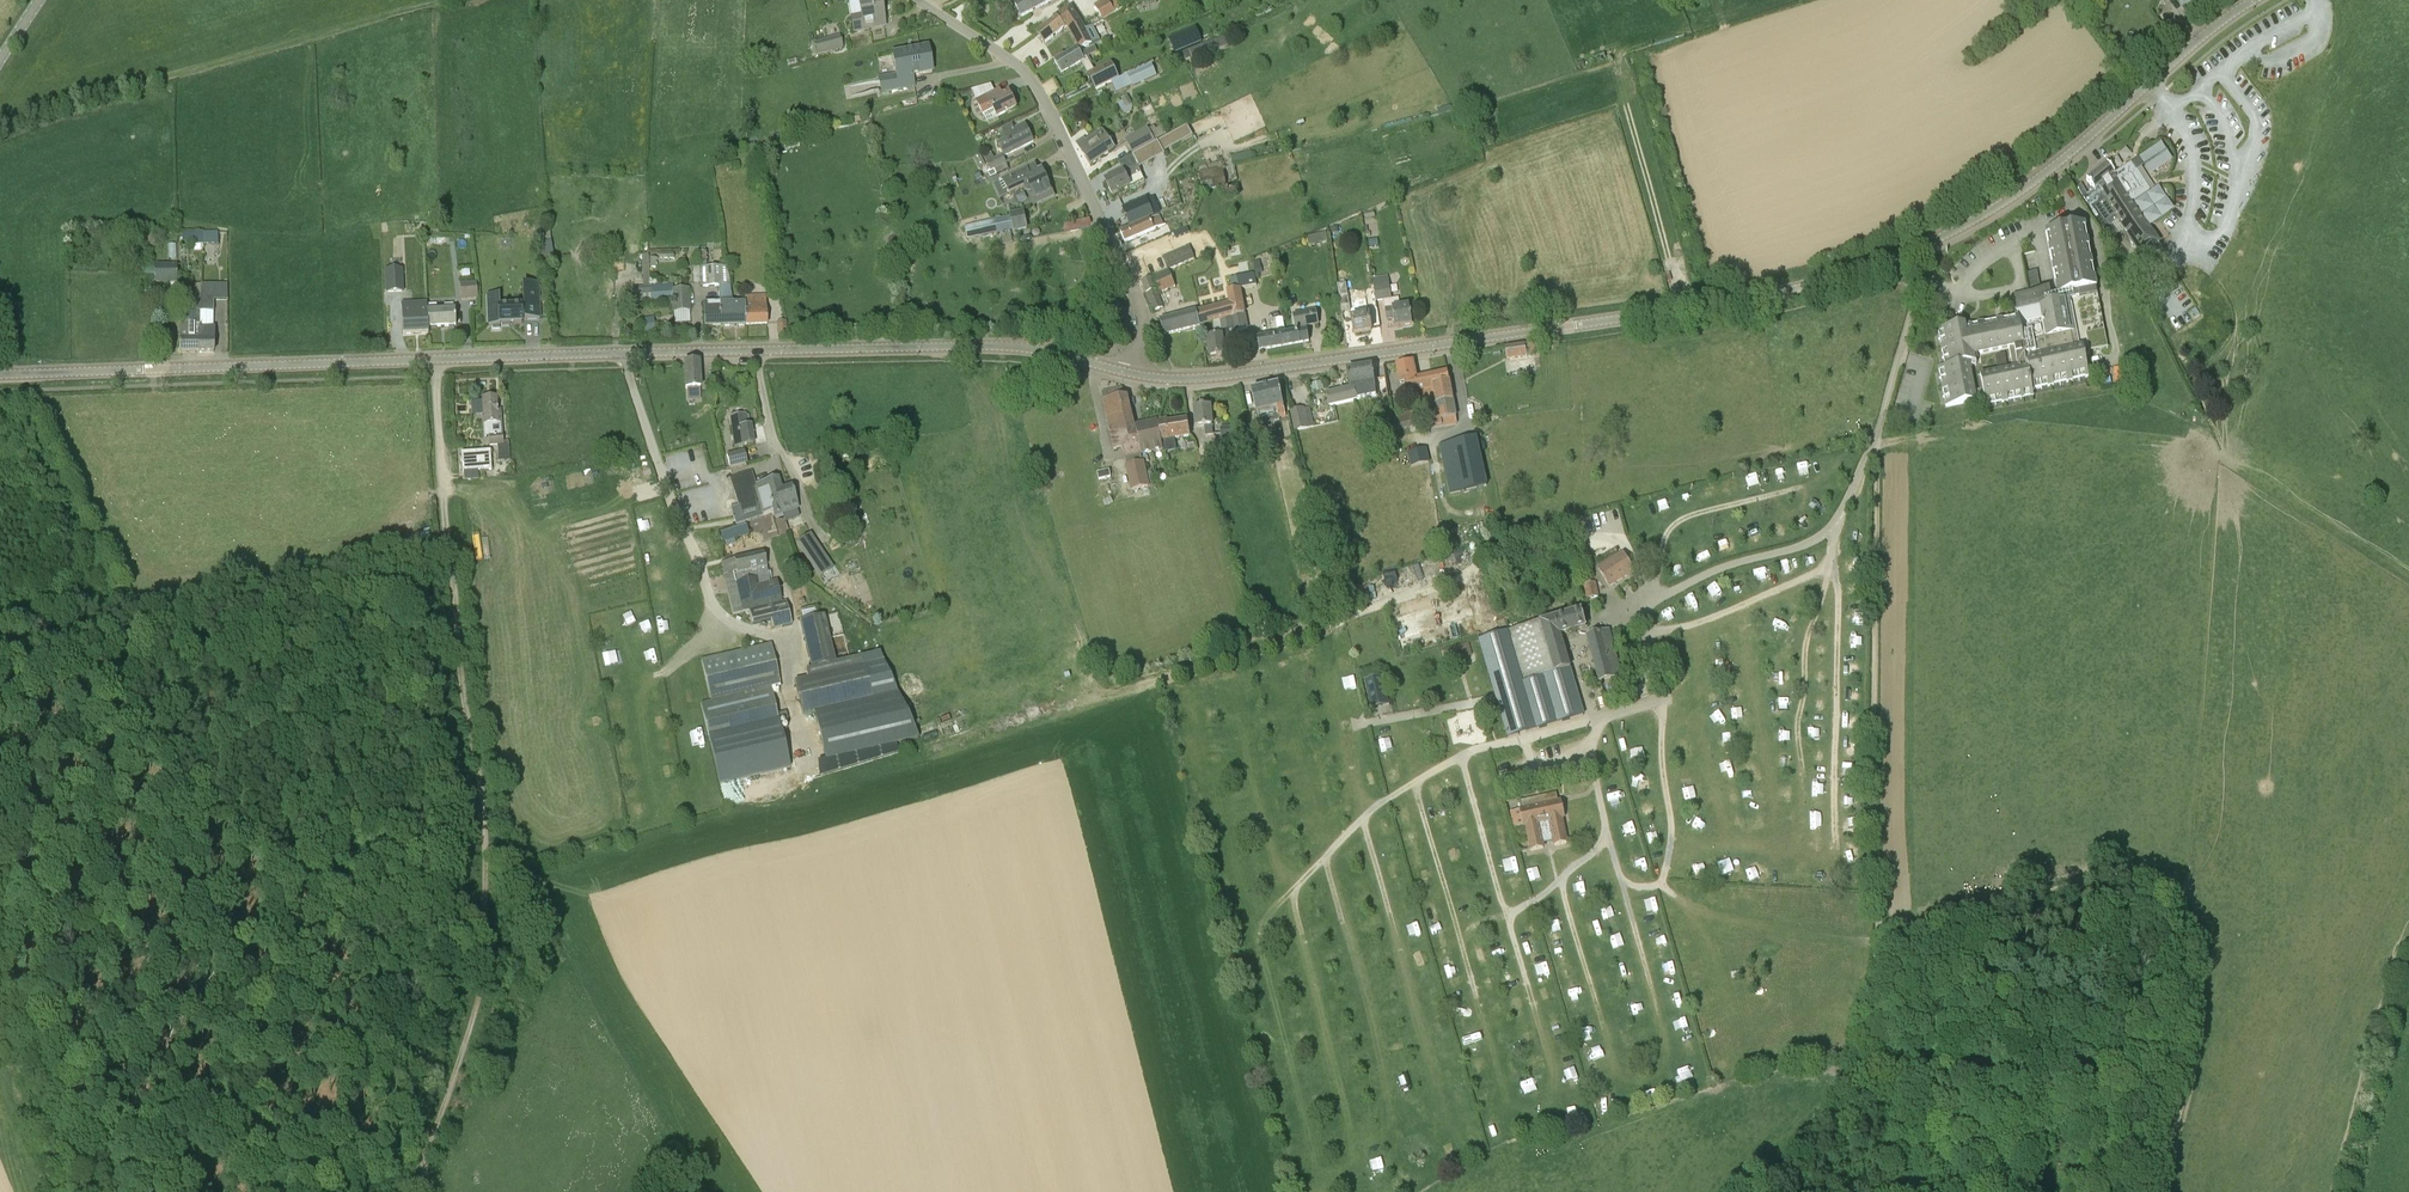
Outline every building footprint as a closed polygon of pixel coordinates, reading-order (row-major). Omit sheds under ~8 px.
[(882,8),(880,0),(860,0),(858,0),(860,14),(850,16),(853,32),(874,28),(873,21),(884,19),(882,8)] [(1053,0),(1022,0),(1013,4),(1020,18),(1053,0)] [(1094,6),(1103,21),(1120,10),(1115,0),(1112,0),(1108,2),(1107,0),(1103,0),(1094,6)] [(1072,33),(1081,50),(1085,48),(1100,40),(1094,26),(1087,29),(1073,8),(1038,35),(1045,44),(1068,27),(1072,33)] [(1195,28),(1169,38),(1175,54),(1201,43),(1195,28)] [(816,56),(843,49),(840,36),(813,43),(816,56)] [(1207,44),(1183,52),(1186,60),(1211,51),(1208,43),(1207,44)] [(913,76),(921,74),(932,72),(928,47),(891,54),(896,74),(878,77),(881,94),(916,88),(913,76)] [(1094,71),(1087,58),(1083,60),(1080,54),(1078,51),(1077,49),(1062,58),(1055,61),(1061,73),(1080,62),(1084,69),(1085,69),(1096,90),(1118,79),(1111,63),(1094,71)] [(1087,58),(1093,55),(1092,54),(1090,49),(1086,51),(1080,54),(1083,60),(1087,58)] [(1127,75),(1132,86),(1133,87),(1157,77),(1151,64),(1127,75)] [(1009,93),(998,98),(992,86),(972,91),(983,116),(984,116),(988,123),(998,118),(997,117),(1017,108),(1009,93)] [(1122,101),(1126,108),(1132,105),(1133,105),(1127,96),(1121,99),(1122,101)] [(1005,139),(999,143),(1005,156),(1023,147),(1034,142),(1025,125),(1014,130),(1012,125),(1001,130),(1005,139)] [(1144,148),(1155,142),(1149,130),(1147,127),(1125,140),(1132,154),(1144,148)] [(1149,130),(1155,142),(1167,136),(1162,127),(1156,130),(1155,127),(1149,130)] [(1101,159),(1115,149),(1103,130),(1092,137),(1086,141),(1084,138),(1077,143),(1090,166),(1101,159)] [(764,154),(771,152),(769,143),(755,146),(759,167),(767,166),(764,154)] [(988,163),(992,170),(1006,163),(1005,162),(1002,156),(995,159),(988,163)] [(1141,173),(1135,161),(1133,156),(1118,163),(1123,173),(1116,176),(1106,181),(1112,195),(1131,186),(1144,180),(1141,173)] [(2119,157),(2111,162),(2116,170),(2124,164),(2119,157)] [(2087,181),(2093,188),(2090,190),(2091,191),(2087,195),(2081,186),(2075,190),(2081,199),(2103,232),(2110,228),(2111,227),(2110,225),(2116,220),(2122,230),(2132,244),(2133,244),(2141,256),(2160,244),(2152,231),(2134,205),(2136,204),(2136,201),(2136,200),(2149,192),(2136,170),(2143,166),(2139,159),(2115,174),(2107,164),(2087,181)] [(1003,180),(1010,195),(1024,188),(1025,188),(1025,189),(1027,190),(1028,191),(1029,191),(1031,191),(1031,190),(1038,204),(1044,202),(1055,196),(1043,170),(1039,172),(1035,164),(1003,180)] [(994,176),(1002,172),(1000,167),(992,171),(994,176)] [(1199,173),(1203,193),(1227,188),(1223,168),(1199,173)] [(1147,201),(1146,199),(1122,209),(1130,228),(1155,217),(1154,216),(1161,213),(1154,198),(1147,201)] [(1010,213),(1010,216),(1008,217),(1011,230),(1013,229),(1014,232),(1028,229),(1024,210),(1010,213)] [(1125,243),(1155,230),(1154,229),(1164,225),(1160,216),(1121,233),(1125,243)] [(1011,230),(1008,217),(965,226),(965,229),(968,239),(1003,232),(1011,230)] [(2085,356),(2090,355),(2109,352),(2098,292),(2085,225),(2046,232),(2058,293),(2051,295),(2049,285),(2014,292),(2018,314),(1965,324),(1965,322),(1938,327),(1945,364),(1938,366),(1945,404),(1977,398),(1971,364),(1977,363),(1975,354),(2010,347),(2013,365),(1980,372),(1986,404),(2034,395),(2032,387),(2089,377),(2085,356)] [(1188,228),(1174,234),(1176,239),(1190,233),(1188,228)] [(550,239),(548,230),(539,232),(540,241),(550,239)] [(203,245),(203,232),(194,232),(183,232),(182,242),(194,242),(195,245),(203,245)] [(219,244),(218,232),(203,232),(203,245),(219,244)] [(1327,242),(1325,232),(1307,236),(1309,246),(1327,242)] [(1379,246),(1377,239),(1368,241),(1369,248),(1379,246)] [(553,256),(550,240),(540,242),(543,258),(553,256)] [(1168,270),(1186,262),(1181,249),(1163,256),(1168,270)] [(674,290),(673,285),(673,282),(650,284),(648,254),(641,255),(643,287),(632,288),(633,305),(650,304),(650,297),(689,296),(689,289),(674,290)] [(1262,273),(1260,264),(1253,265),(1256,275),(1262,273)] [(155,265),(155,283),(177,283),(177,265),(155,265)] [(746,326),(745,303),(733,304),(728,267),(707,268),(700,268),(699,268),(700,287),(719,287),(719,303),(720,303),(721,326),(746,326)] [(1153,277),(1160,293),(1175,286),(1169,270),(1153,277)] [(387,293),(403,292),(402,271),(386,271),(387,293)] [(2029,272),(2031,287),(2041,285),(2039,271),(2029,272)] [(1244,307),(1241,289),(1257,285),(1255,274),(1230,279),(1233,290),(1226,291),(1229,303),(1160,321),(1164,336),(1223,320),(1232,318),(1230,309),(1244,307)] [(1373,278),(1374,286),(1376,301),(1384,300),(1392,299),(1390,284),(1388,276),(1373,278)] [(1147,294),(1156,290),(1151,279),(1142,283),(1147,294)] [(461,301),(478,299),(476,282),(459,284),(461,301)] [(487,296),(489,327),(492,326),(492,330),(499,329),(499,326),(500,326),(500,325),(522,324),(522,317),(524,317),(524,320),(539,320),(538,283),(522,284),(523,305),(521,305),(500,307),(499,295),(487,296)] [(1350,310),(1347,290),(1346,283),(1337,285),(1342,313),(1351,311),(1352,316),(1354,333),(1371,331),(1369,313),(1368,313),(1367,308),(1350,310)] [(227,284),(220,284),(201,284),(201,285),(201,298),(200,328),(198,328),(199,353),(214,353),(214,341),(214,329),(213,328),(214,300),(220,300),(228,300),(227,284)] [(1154,312),(1163,308),(1156,290),(1147,294),(1154,312)] [(767,324),(767,312),(765,295),(744,297),(745,303),(746,326),(767,324)] [(653,306),(672,305),(672,313),(690,311),(689,296),(650,297),(650,304),(653,303),(653,306)] [(200,328),(201,298),(193,298),(181,298),(181,341),(181,353),(199,353),(198,328),(200,328)] [(1409,306),(1400,308),(1399,298),(1392,299),(1384,300),(1387,320),(1394,319),(1395,327),(1412,324),(1409,306)] [(429,334),(428,328),(428,312),(427,303),(401,304),(403,335),(429,334)] [(720,303),(719,303),(707,304),(707,303),(704,303),(705,315),(705,327),(721,326),(720,303)] [(428,312),(428,328),(456,326),(455,311),(454,311),(453,305),(444,305),(445,311),(428,312)] [(1230,309),(1232,318),(1235,331),(1248,329),(1245,314),(1244,307),(1230,309)] [(1309,342),(1307,327),(1319,326),(1316,310),(1298,313),(1293,315),(1295,331),(1301,330),(1301,331),(1286,334),(1288,345),(1309,342)] [(655,329),(651,316),(641,319),(644,332),(655,329)] [(1234,331),(1235,331),(1232,318),(1223,320),(1225,329),(1233,328),(1234,331)] [(779,337),(787,336),(786,321),(778,322),(779,337)] [(1260,350),(1288,345),(1286,334),(1258,338),(1260,350)] [(1225,355),(1224,343),(1233,342),(1232,335),(1208,338),(1210,357),(1225,355)] [(1535,355),(1534,345),(1506,348),(1507,358),(1535,355)] [(2008,365),(2006,355),(1997,357),(1999,367),(2008,365)] [(1433,384),(1449,381),(1448,373),(1416,380),(1412,362),(1396,365),(1399,377),(1400,385),(1405,384),(1407,395),(1422,392),(1434,390),(1433,384)] [(699,363),(685,364),(686,389),(701,388),(699,363)] [(1376,396),(1374,379),(1372,368),(1348,371),(1350,384),(1352,390),(1353,389),(1353,392),(1356,392),(1357,400),(1376,396)] [(1453,400),(1450,385),(1449,381),(1433,384),(1434,390),(1422,392),(1424,401),(1426,401),(1431,428),(1442,426),(1457,424),(1456,418),(1457,417),(1454,400),(1453,400)] [(1324,391),(1322,382),(1310,384),(1312,393),(1324,391)] [(1353,389),(1352,390),(1350,384),(1351,392),(1327,395),(1329,407),(1358,401),(1357,400),(1356,392),(1353,392),(1353,389)] [(1284,407),(1282,397),(1279,386),(1252,391),(1256,413),(1258,424),(1286,417),(1286,415),(1284,407)] [(1108,421),(1131,415),(1127,397),(1124,398),(1122,389),(1102,393),(1108,421)] [(502,435),(501,422),(501,410),(498,411),(497,397),(483,399),(485,437),(489,437),(490,446),(497,445),(498,462),(510,461),(510,443),(502,444),(502,435)] [(1212,426),(1211,418),(1210,406),(1205,407),(1195,408),(1197,427),(1205,426),(1206,436),(1213,435),(1212,426)] [(1314,427),(1310,407),(1305,409),(1304,408),(1290,411),(1294,431),(1314,427)] [(750,425),(747,426),(746,414),(730,416),(734,447),(753,445),(750,425)] [(1392,415),(1392,430),(1414,428),(1413,414),(1392,415)] [(1142,454),(1136,429),(1134,430),(1131,415),(1108,421),(1114,450),(1123,448),(1125,458),(1137,455),(1142,454)] [(1190,437),(1190,432),(1188,420),(1167,424),(1166,420),(1158,422),(1161,442),(1190,437)] [(1163,450),(1161,442),(1158,422),(1148,425),(1146,425),(1137,427),(1137,429),(1136,429),(1142,454),(1163,450)] [(1233,426),(1220,427),(1223,448),(1236,447),(1233,426)] [(1477,437),(1439,445),(1449,494),(1487,486),(1477,437)] [(1429,462),(1426,448),(1407,452),(1410,466),(1429,462)] [(491,470),(490,451),(462,453),(463,472),(491,470)] [(727,455),(730,468),(747,463),(744,451),(727,455)] [(1132,490),(1148,487),(1143,464),(1127,467),(1132,490)] [(1097,473),(1099,480),(1111,477),(1109,470),(1097,473)] [(761,508),(756,485),(752,472),(730,479),(739,506),(731,508),(736,526),(745,523),(743,514),(761,508)] [(785,494),(784,490),(780,491),(777,480),(767,483),(767,482),(756,485),(761,508),(763,516),(772,513),(773,517),(783,514),(780,504),(784,503),(782,496),(785,494)] [(799,509),(795,499),(792,487),(784,490),(785,494),(782,496),(784,503),(780,504),(783,514),(799,509)] [(653,513),(641,514),(643,528),(655,526),(653,513)] [(750,535),(746,525),(720,533),(724,543),(750,535)] [(1762,541),(1761,529),(1750,529),(1751,542),(1762,541)] [(827,560),(828,559),(810,534),(795,544),(813,570),(817,575),(831,565),(827,560)] [(649,554),(662,551),(659,541),(647,545),(649,554)] [(1736,541),(1727,543),(1729,554),(1738,552),(1736,541)] [(1706,546),(1696,549),(1699,559),(1709,556),(1706,546)] [(768,573),(765,573),(763,563),(766,562),(763,549),(721,559),(724,572),(736,569),(739,579),(735,580),(738,590),(770,582),(768,573)] [(1599,569),(1610,586),(1628,575),(1617,558),(1599,569)] [(1732,579),(1736,590),(1748,586),(1745,575),(1732,579)] [(1598,597),(1596,587),(1595,587),(1593,576),(1584,578),(1585,584),(1585,588),(1588,599),(1598,597)] [(777,581),(770,582),(738,590),(743,612),(749,611),(753,626),(771,622),(773,629),(792,625),(787,602),(782,603),(777,581)] [(1686,611),(1698,607),(1694,596),(1682,600),(1686,611)] [(1308,605),(1312,619),(1329,615),(1325,601),(1308,605)] [(825,615),(817,617),(816,610),(801,613),(803,620),(800,621),(811,668),(835,662),(825,615)] [(1561,634),(1574,631),(1586,628),(1581,611),(1539,621),(1540,622),(1479,639),(1507,737),(1536,729),(1585,715),(1571,668),(1561,634)] [(1260,633),(1281,627),(1278,613),(1256,619),(1260,633)] [(640,635),(651,633),(649,623),(638,625),(640,635)] [(1599,682),(1609,679),(1621,676),(1609,631),(1587,637),(1591,648),(1599,682)] [(701,703),(709,735),(778,718),(771,687),(780,685),(771,644),(701,660),(711,701),(701,703)] [(601,653),(604,665),(617,662),(614,650),(601,653)] [(866,663),(795,679),(804,716),(815,713),(826,760),(906,741),(919,738),(899,694),(883,659),(866,663)] [(1385,706),(1378,677),(1364,680),(1371,709),(1385,706)] [(1848,690),(1848,701),(1859,701),(1859,691),(1848,690)] [(789,767),(778,718),(709,735),(719,783),(789,767)] [(1745,741),(1755,738),(1752,726),(1742,729),(1745,741)] [(1677,736),(1679,747),(1690,745),(1688,734),(1677,736)] [(1635,761),(1648,758),(1645,746),(1632,749),(1635,761)] [(663,760),(665,771),(675,770),(673,758),(663,760)] [(1722,760),(1723,773),(1733,771),(1732,759),(1722,760)] [(1846,775),(1857,776),(1857,764),(1846,763),(1846,775)] [(1759,764),(1748,768),(1751,776),(1762,773),(1759,764)] [(1386,773),(1390,785),(1402,781),(1398,769),(1386,773)] [(1483,785),(1493,784),(1492,773),(1482,773),(1483,785)] [(1641,780),(1642,788),(1651,788),(1651,780),(1641,780)] [(1686,799),(1696,796),(1694,787),(1684,790),(1686,799)] [(632,801),(643,800),(642,788),(631,789),(632,801)] [(699,793),(703,805),(720,800),(717,788),(699,793)] [(672,812),(682,811),(681,800),(670,801),(672,812)] [(1543,848),(1542,843),(1554,841),(1555,845),(1567,843),(1562,818),(1564,818),(1561,802),(1520,811),(1524,826),(1526,826),(1531,850),(1543,848)] [(1648,909),(1660,907),(1657,894),(1646,897),(1648,909)] [(1585,918),(1586,929),(1597,928),(1596,917),(1585,918)] [(1528,943),(1539,942),(1538,930),(1527,931),(1528,943)] [(1651,936),(1653,948),(1671,945),(1669,933),(1651,936)] [(1555,946),(1565,944),(1563,936),(1553,938),(1555,946)] [(1597,949),(1600,960),(1611,957),(1607,946),(1597,949)] [(1510,950),(1501,950),(1502,962),(1512,961),(1510,950)] [(1441,964),(1451,962),(1449,952),(1439,955),(1441,964)] [(1533,956),(1536,968),(1548,966),(1545,953),(1533,956)] [(1664,972),(1676,969),(1674,960),(1662,963),(1664,972)] [(1630,970),(1620,973),(1622,982),(1632,979),(1630,970)] [(1499,975),(1488,977),(1490,987),(1501,986),(1499,975)] [(1520,978),(1508,979),(1509,991),(1521,989),(1520,978)] [(1569,1004),(1580,1002),(1577,990),(1567,992),(1569,1004)] [(1517,1022),(1529,1021),(1528,1009),(1516,1010),(1517,1022)] [(1557,1035),(1567,1033),(1565,1024),(1556,1025),(1557,1035)] [(1535,1033),(1521,1037),(1524,1048),(1538,1045),(1535,1033)] [(1515,1036),(1502,1040),(1504,1048),(1518,1045),(1515,1036)] [(1589,1066),(1590,1076),(1599,1076),(1599,1065),(1589,1066)]
